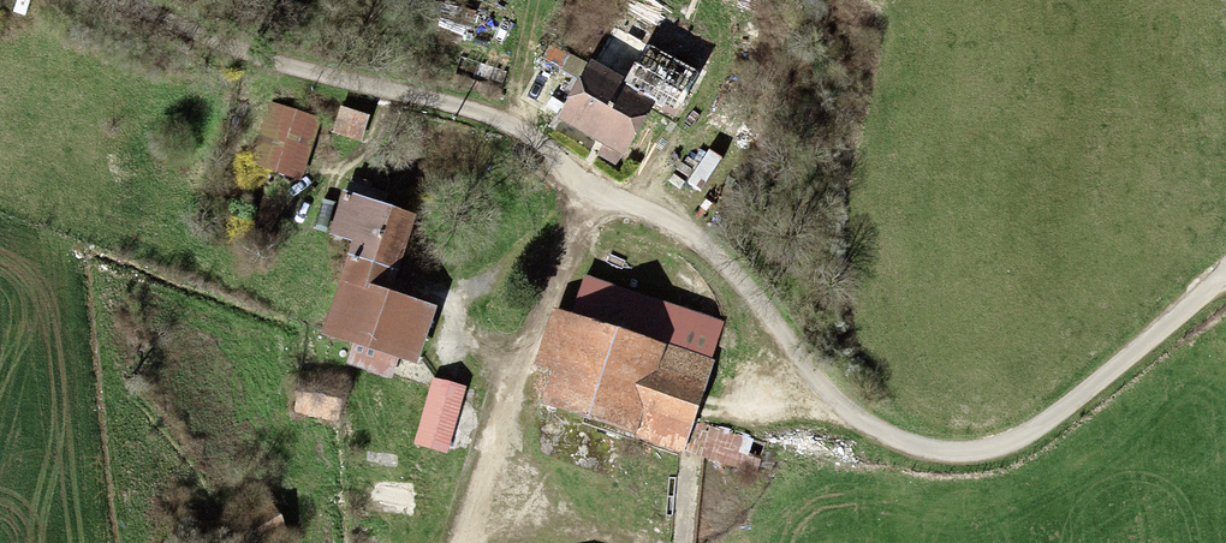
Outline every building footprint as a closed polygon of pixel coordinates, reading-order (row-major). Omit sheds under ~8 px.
[(677,85),(673,90),(704,106),(726,61),(674,32),(652,71),(677,85)] [(670,98),(673,90),(677,85),(652,71),(615,53),(588,110),(646,141),(670,98)] [(281,93),(259,150),(306,167),(328,110),(281,93)] [(377,109),(344,100),(340,116),(373,125),(377,109)] [(693,173),(733,211),(790,147),(751,111),(693,173)] [(364,169),(342,232),(368,244),(365,251),(410,264),(413,258),(429,212),(392,199),(399,181),(364,169)] [(365,251),(334,330),(379,346),(424,363),(444,306),(401,290),(410,264),(365,251)] [(678,342),(690,305),(609,276),(597,312),(678,342)] [(729,457),(731,423),(708,414),(715,393),(667,376),(678,342),(597,312),(564,402),(729,457)] [(667,376),(715,393),(727,360),(678,342),(667,376)] [(307,411),(347,418),(349,377),(309,369),(307,411)] [(456,379),(436,439),(464,448),(484,388),(456,379)] [(731,423),(729,457),(769,472),(780,441),(731,423)] [(260,542),(289,542),(305,533),(285,498),(247,520),(260,542)]
